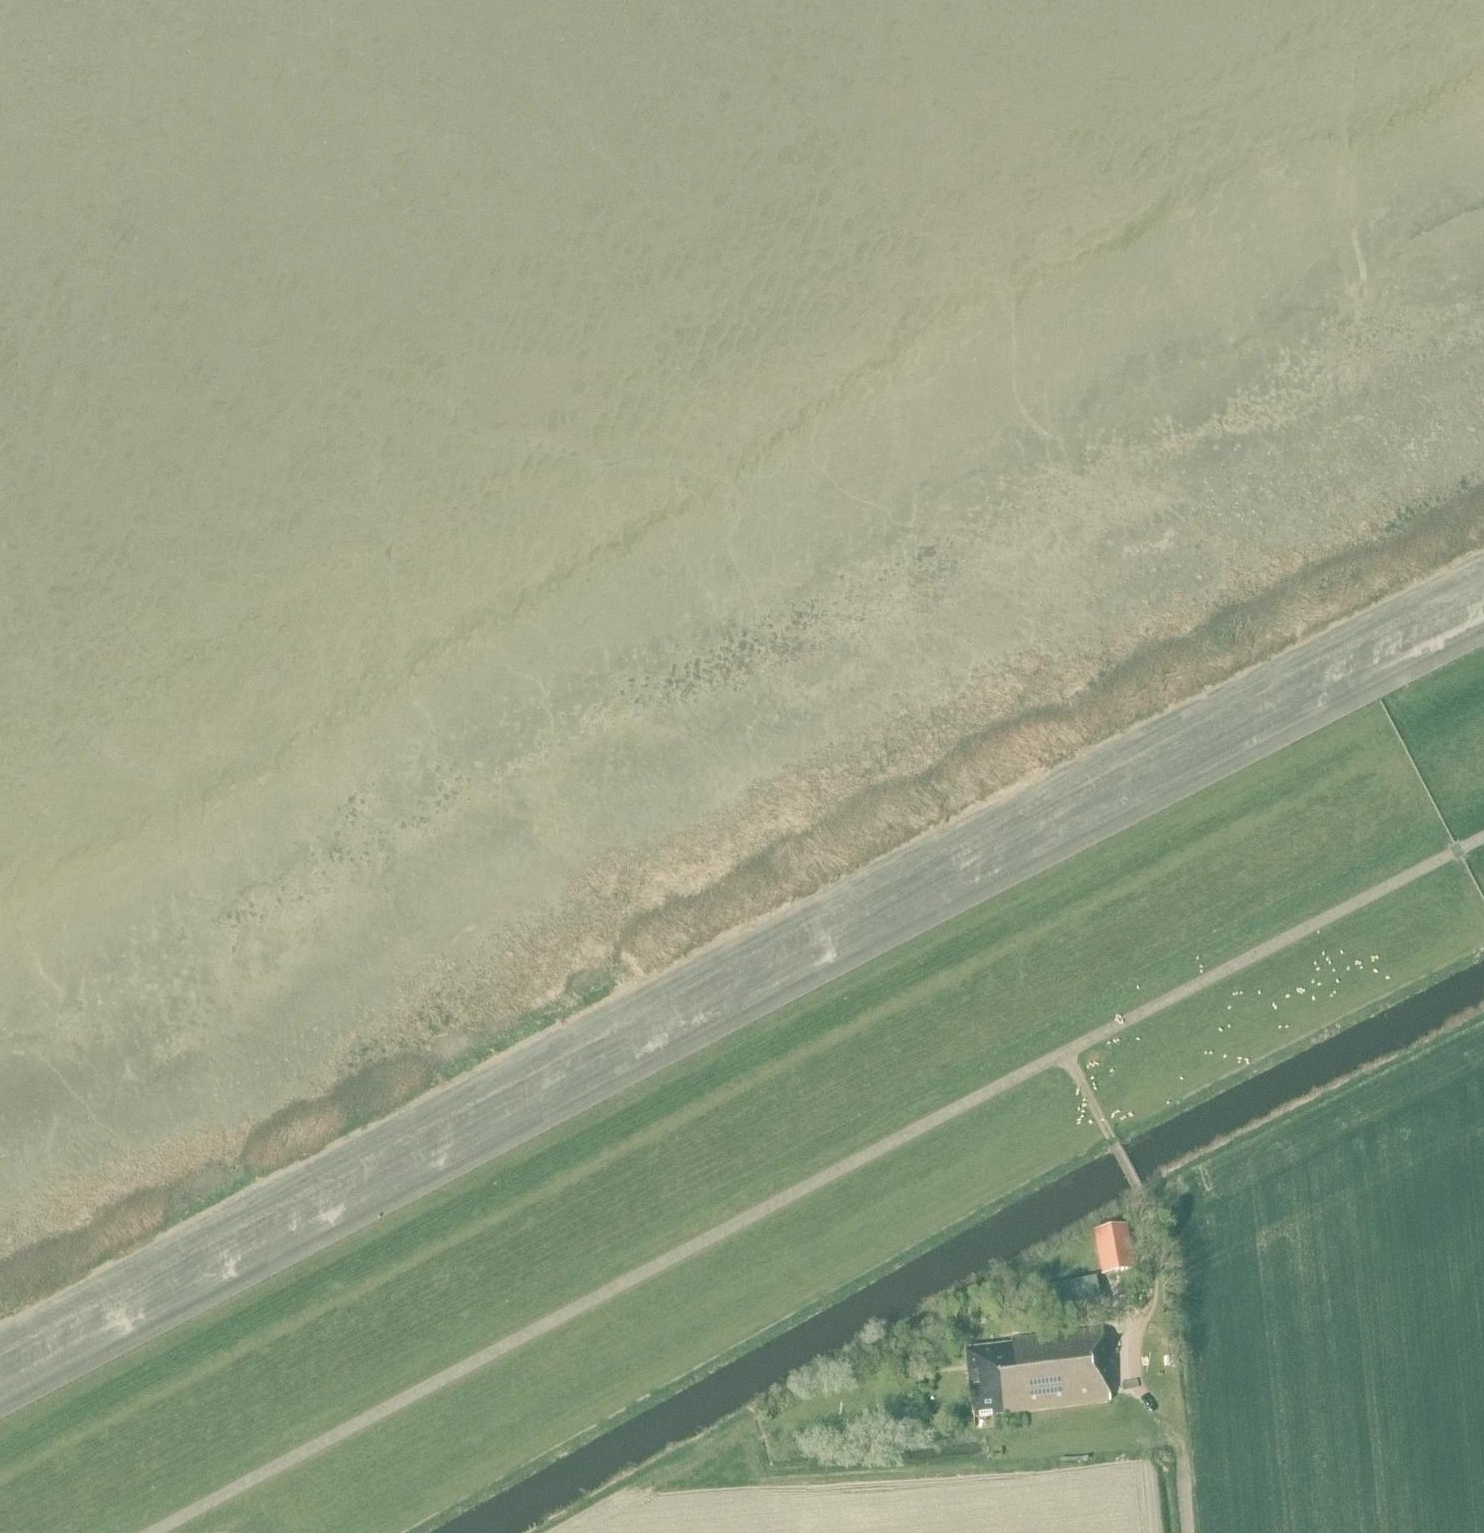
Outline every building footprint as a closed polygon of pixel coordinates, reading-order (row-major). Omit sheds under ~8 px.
[(1127,1226),(1093,1232),(1101,1277),(1135,1271),(1127,1226)] [(1103,1310),(1095,1277),(1061,1284),(1069,1318),(1103,1310)] [(973,1418),(1111,1400),(1101,1329),(1010,1341),(1010,1345),(964,1351),(973,1418)]
